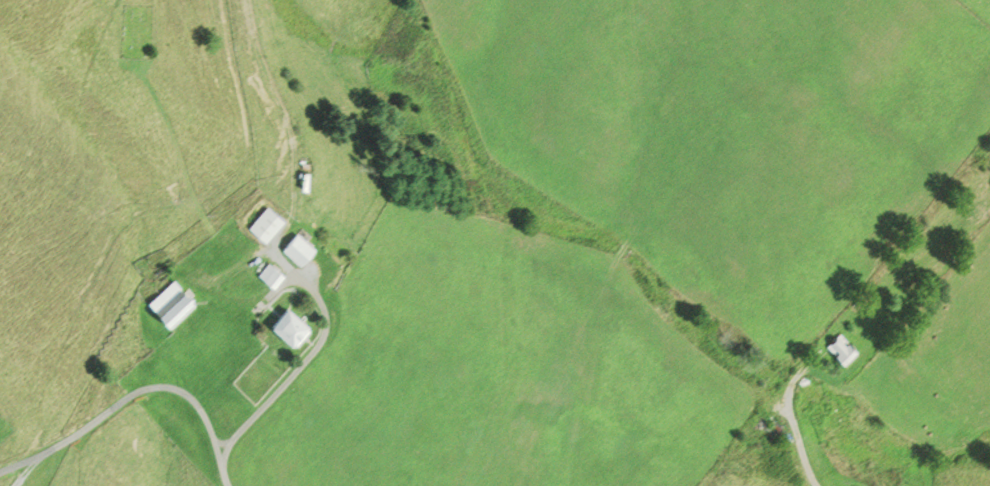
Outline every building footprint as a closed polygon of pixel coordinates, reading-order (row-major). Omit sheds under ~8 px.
[(249,228),(267,207),(284,221),(266,242),(249,228)] [(281,250),(295,232),(312,246),(298,263),(281,250)] [(267,261),(283,273),(273,286),(257,273),(267,261)] [(173,280),(192,303),(166,325),(147,302),(173,280)] [(270,324),(286,306),(306,324),(289,342),(270,324)] [(827,346),(841,334),(855,350),(842,362),(827,346)]
